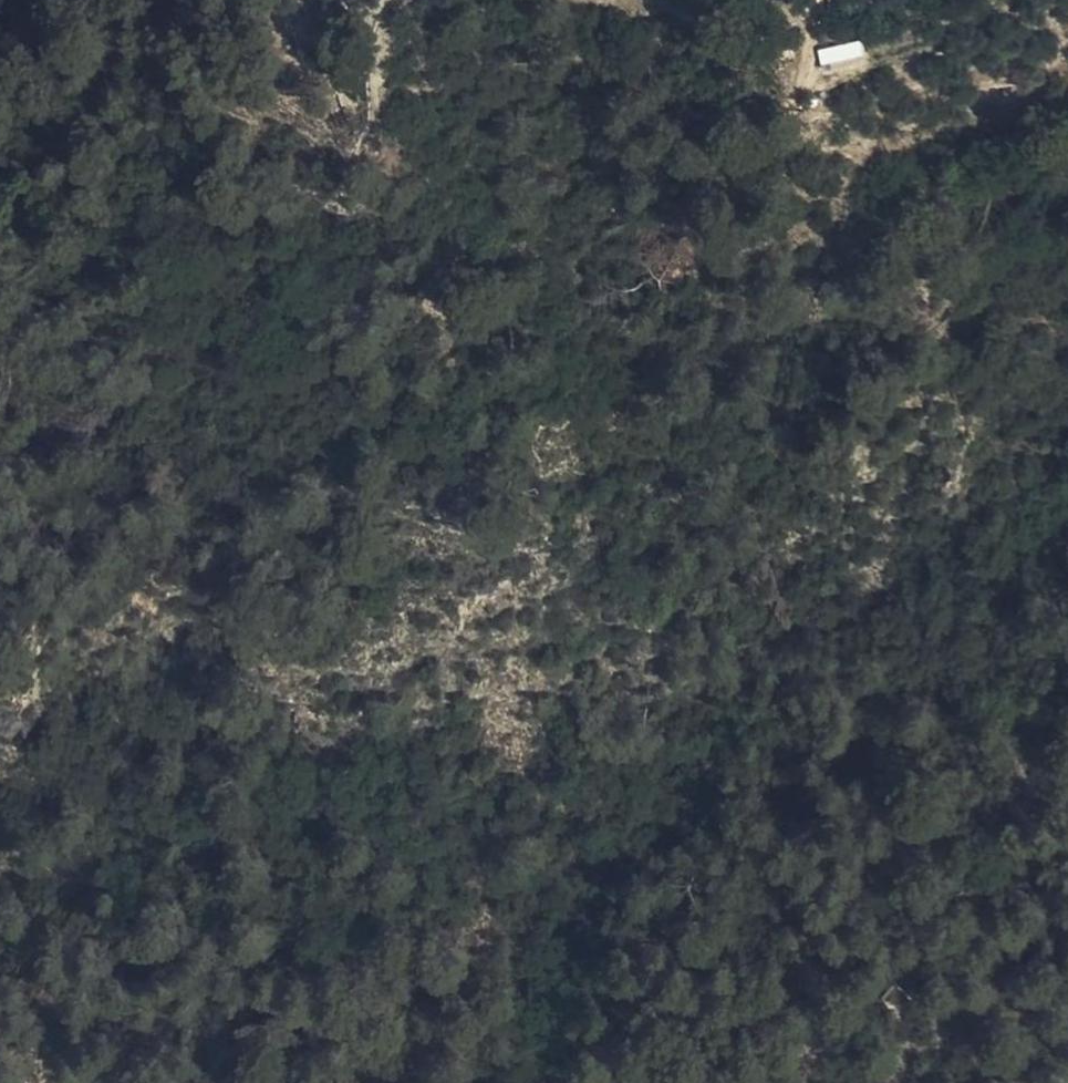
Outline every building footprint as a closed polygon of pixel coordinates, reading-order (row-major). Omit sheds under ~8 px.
[(816,49),(820,66),(865,57),(861,40),(816,49)] [(897,984),(881,1000),(902,1020),(917,1005),(897,984)]
